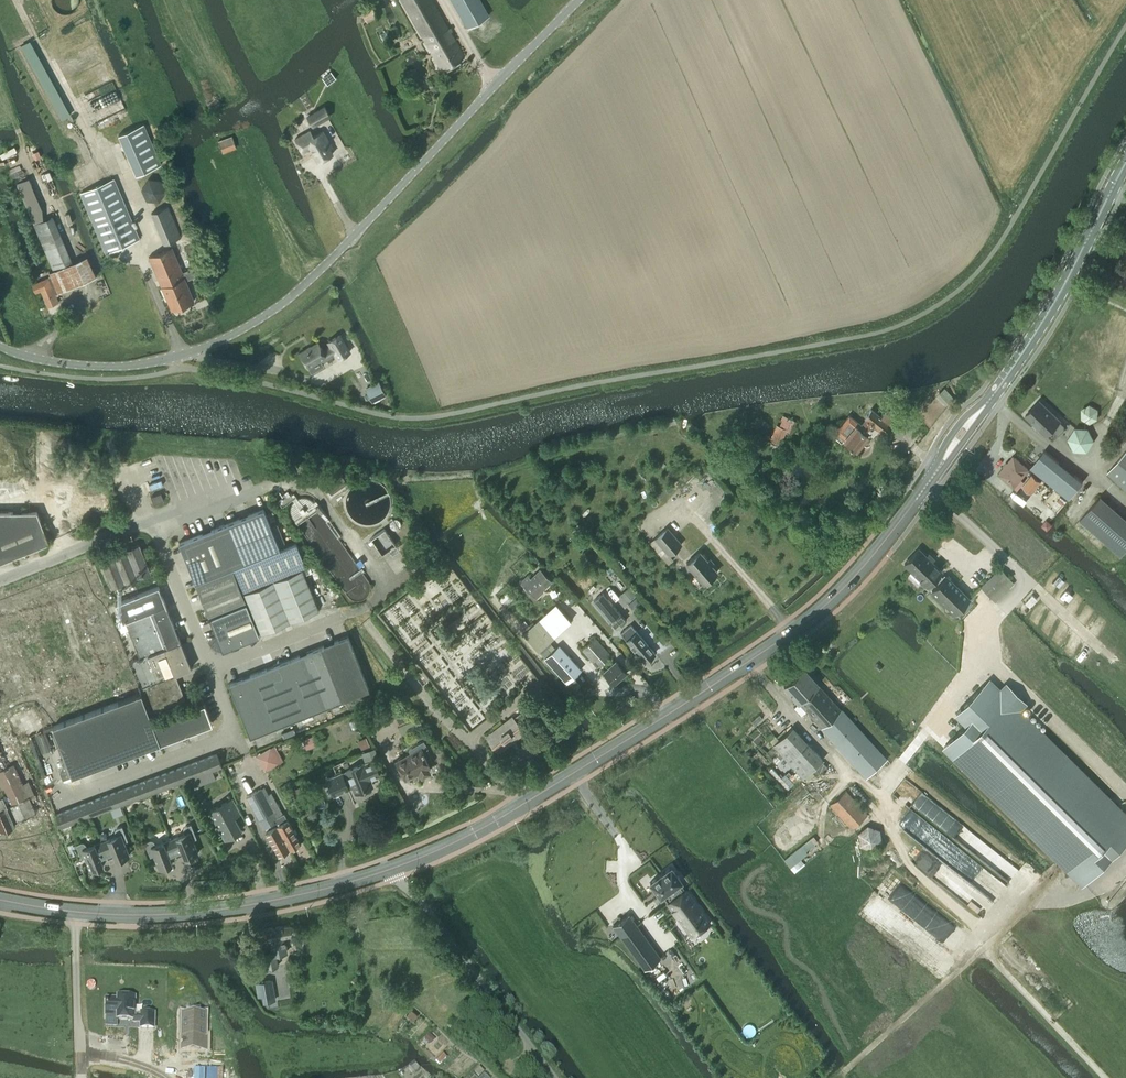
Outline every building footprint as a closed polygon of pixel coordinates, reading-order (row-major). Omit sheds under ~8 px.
[(55,0),(56,2),(57,4),(60,7),(65,8),(67,8),(69,7),(71,7),(73,5),(76,2),(76,0),(55,0)] [(465,56),(451,31),(449,27),(433,0),(402,0),(441,70),(442,70),(465,57),(465,56)] [(467,27),(467,28),(468,28),(487,17),(478,0),(451,0),(465,27),(467,27)] [(71,114),(31,41),(21,46),(61,119),(71,114)] [(337,77),(332,72),(322,79),(327,85),(337,77)] [(308,116),(313,126),(331,116),(325,106),(308,116)] [(136,175),(161,164),(144,124),(119,134),(136,175)] [(303,152),(311,148),(319,162),(333,153),(325,140),(328,138),(323,131),(307,140),(304,134),(295,138),(303,152)] [(237,148),(232,136),(218,141),(223,153),(237,148)] [(172,188),(173,185),(172,182),(171,179),(170,177),(168,174),(166,173),(163,172),(160,171),(157,171),(155,171),(152,172),(150,173),(147,175),(145,177),(144,180),(143,183),(143,185),(143,188),(144,191),(145,193),(147,196),(150,198),(153,199),(157,200),(159,200),(164,199),(167,197),(169,195),(171,193),(172,191),(172,188)] [(107,253),(139,239),(113,178),(81,192),(107,253)] [(168,206),(151,213),(164,244),(181,238),(168,206)] [(43,221),(34,224),(53,268),(72,260),(53,216),(44,220),(43,221)] [(194,300),(185,280),(199,274),(196,267),(182,272),(171,247),(149,256),(172,309),(194,300)] [(56,294),(58,293),(96,276),(87,256),(72,262),(72,260),(53,268),(54,270),(49,272),(51,277),(32,284),(36,293),(41,290),(48,306),(59,302),(56,294)] [(318,341),(299,352),(308,368),(311,372),(324,365),(322,362),(334,356),(336,359),(351,351),(341,333),(326,341),(329,346),(323,350),(318,341)] [(366,389),(372,402),(385,396),(384,392),(380,383),(366,389)] [(1040,400),(1025,415),(1046,435),(1052,429),(1057,434),(1065,425),(1060,420),(1061,419),(1040,400)] [(835,430),(845,438),(843,440),(856,451),(868,436),(867,435),(875,426),(885,434),(899,417),(889,408),(881,418),(871,409),(865,417),(867,419),(862,425),(849,413),(835,430)] [(792,433),(797,421),(787,416),(781,428),(776,426),(769,439),(780,444),(787,430),(792,433)] [(1088,427),(1075,426),(1067,438),(1074,450),(1087,451),(1094,439),(1088,427)] [(1084,481),(1045,450),(1031,467),(1069,498),(1084,481)] [(1125,489),(1125,452),(1108,473),(1125,489)] [(1015,487),(1019,482),(1030,469),(1014,455),(998,474),(1015,487)] [(1032,474),(1023,485),(1023,486),(1032,493),(1041,481),(1032,474)] [(154,504),(164,500),(161,493),(151,497),(154,504)] [(1125,550),(1125,518),(1100,496),(1080,519),(1121,555),(1125,550)] [(244,563),(233,567),(243,591),(305,565),(296,542),(279,549),(263,509),(228,523),(244,563)] [(50,541),(38,511),(0,526),(0,561),(50,541)] [(230,568),(233,567),(244,563),(228,523),(214,528),(230,568)] [(195,582),(230,568),(214,528),(179,542),(195,582)] [(655,539),(666,551),(661,555),(668,564),(673,559),(670,555),(682,544),(667,528),(655,539)] [(383,554),(396,544),(385,529),(371,539),(383,554)] [(112,587),(151,571),(139,544),(101,559),(112,587)] [(919,549),(904,564),(927,586),(934,579),(939,583),(931,591),(954,613),(969,598),(946,576),(941,581),(936,576),(942,571),(919,549)] [(686,563),(696,574),(704,583),(717,572),(700,552),(686,563)] [(1010,578),(1001,568),(981,586),(995,602),(1010,588),(1005,582),(1010,578)] [(195,583),(206,610),(208,616),(245,602),(232,569),(195,583)] [(273,581),(290,622),(319,611),(302,569),(273,581)] [(540,592),(551,581),(540,569),(531,578),(527,574),(520,581),(535,597),(541,593),(540,592)] [(260,634),(290,622),(273,581),(244,593),(260,634)] [(125,621),(140,657),(129,661),(139,688),(140,688),(150,713),(185,699),(176,675),(191,668),(159,586),(116,603),(123,622),(125,621)] [(512,599),(506,592),(499,599),(505,605),(512,599)] [(616,628),(625,620),(602,593),(593,600),(616,628)] [(225,649),(228,648),(259,636),(245,603),(210,617),(221,646),(225,649)] [(556,603),(523,633),(538,650),(571,620),(556,603)] [(645,662),(648,660),(649,661),(650,661),(653,658),(654,656),(653,656),(655,653),(631,625),(620,634),(638,654),(635,656),(641,662),(643,660),(645,662)] [(320,647),(342,700),(369,690),(348,636),(320,647)] [(598,668),(612,656),(595,637),(581,650),(598,668)] [(290,659),(311,713),(342,700),(320,647),(290,659)] [(567,654),(552,667),(566,683),(567,682),(573,677),(581,669),(567,654)] [(253,674),(274,727),(311,713),(290,659),(253,674)] [(614,685),(627,673),(616,661),(603,673),(614,685)] [(784,686),(798,702),(866,777),(887,759),(819,684),(804,668),(784,686)] [(250,737),(274,727),(253,674),(229,683),(250,737)] [(962,707),(956,713),(967,723),(964,726),(944,747),(1083,883),(1106,860),(1115,850),(1125,840),(1125,817),(1018,710),(1025,703),(1006,684),(999,691),(988,681),(962,707)] [(53,726),(72,777),(160,743),(154,727),(153,723),(142,693),(53,726)] [(520,703),(514,707),(524,718),(530,714),(520,703)] [(178,714),(186,734),(212,724),(205,704),(178,714)] [(547,718),(539,708),(533,712),(542,723),(547,718)] [(154,727),(160,743),(161,744),(161,743),(186,734),(178,714),(153,723),(154,727)] [(402,736),(424,726),(417,717),(397,726),(402,736)] [(499,750),(523,732),(512,718),(488,737),(499,750)] [(803,778),(805,776),(808,780),(815,774),(812,770),(823,759),(793,726),(773,745),(803,778)] [(421,775),(429,771),(427,766),(429,765),(423,752),(424,752),(423,750),(427,748),(423,741),(409,748),(411,753),(396,760),(405,777),(419,770),(421,775)] [(379,756),(374,746),(360,752),(365,762),(379,756)] [(207,757),(212,771),(222,767),(217,754),(207,757)] [(182,767),(187,780),(212,771),(207,757),(182,767)] [(364,764),(346,771),(347,771),(342,773),(327,779),(334,795),(348,789),(347,787),(352,785),(355,793),(373,786),(370,780),(380,776),(373,760),(364,764)] [(175,769),(180,783),(187,780),(182,767),(175,769)] [(168,772),(173,786),(180,783),(175,769),(168,772)] [(160,775),(165,788),(173,786),(168,772),(160,775)] [(153,778),(158,791),(165,788),(160,775),(153,778)] [(138,783),(143,796),(158,791),(153,778),(138,783)] [(131,786),(136,799),(143,796),(138,783),(131,786)] [(124,789),(128,802),(136,799),(131,786),(124,789)] [(246,795),(260,820),(271,815),(290,850),(301,844),(284,813),(282,813),(272,793),(266,796),(261,788),(246,795)] [(109,794),(114,808),(128,802),(124,789),(109,794)] [(846,790),(830,804),(830,805),(852,829),(868,814),(846,790)] [(101,797),(106,810),(114,808),(109,794),(101,797)] [(86,803),(91,816),(106,810),(101,797),(86,803)] [(232,799),(222,804),(211,810),(214,817),(226,839),(241,830),(234,817),(240,814),(232,799)] [(79,805),(84,819),(91,816),(86,803),(79,805)] [(71,808),(76,822),(84,819),(79,805),(71,808)] [(64,811),(69,824),(76,822),(71,808),(64,811)] [(61,827),(69,824),(64,811),(56,814),(61,827)] [(271,815),(260,820),(264,828),(274,822),(275,825),(265,831),(279,856),(290,850),(271,815)] [(171,840),(177,856),(184,854),(185,858),(198,853),(193,840),(197,838),(191,824),(185,826),(184,828),(183,830),(185,833),(177,837),(171,840)] [(872,850),(873,850),(882,841),(880,829),(868,825),(858,833),(860,846),(872,850)] [(102,842),(108,858),(115,856),(117,860),(130,855),(124,842),(128,840),(122,826),(117,828),(115,830),(115,832),(116,836),(108,839),(102,842)] [(789,866),(827,837),(818,826),(781,855),(789,866)] [(171,859),(177,856),(171,840),(164,842),(156,845),(154,842),(153,840),(151,840),(145,842),(150,856),(154,855),(159,869),(172,863),(171,859)] [(102,861),(108,858),(102,842),(95,845),(95,844),(87,847),(86,844),(84,842),(82,842),(76,844),(82,859),(85,857),(91,871),(104,865),(102,861)] [(661,897),(662,896),(667,902),(692,937),(711,923),(686,888),(681,882),(682,881),(671,866),(650,881),(661,897)] [(629,914),(612,926),(644,969),(660,957),(629,914)] [(278,965),(276,953),(281,953),(282,952),(287,951),(285,945),(284,936),(292,934),(290,924),(267,928),(269,938),(272,951),(264,952),(267,967),(278,965)] [(260,982),(255,983),(256,988),(258,996),(260,996),(262,995),(263,1001),(263,1002),(264,1002),(265,1002),(276,1000),(274,993),(272,980),(261,982),(260,982)] [(154,1028),(154,1013),(140,1013),(140,1015),(134,1015),(135,997),(117,997),(117,998),(106,998),(106,1016),(117,1016),(117,1019),(133,1020),(133,1022),(140,1022),(140,1028),(154,1028)] [(186,1013),(185,1048),(209,1049),(209,1035),(206,1035),(207,1013),(186,1013)] [(483,1029),(476,1023),(468,1032),(475,1038),(483,1029)]
